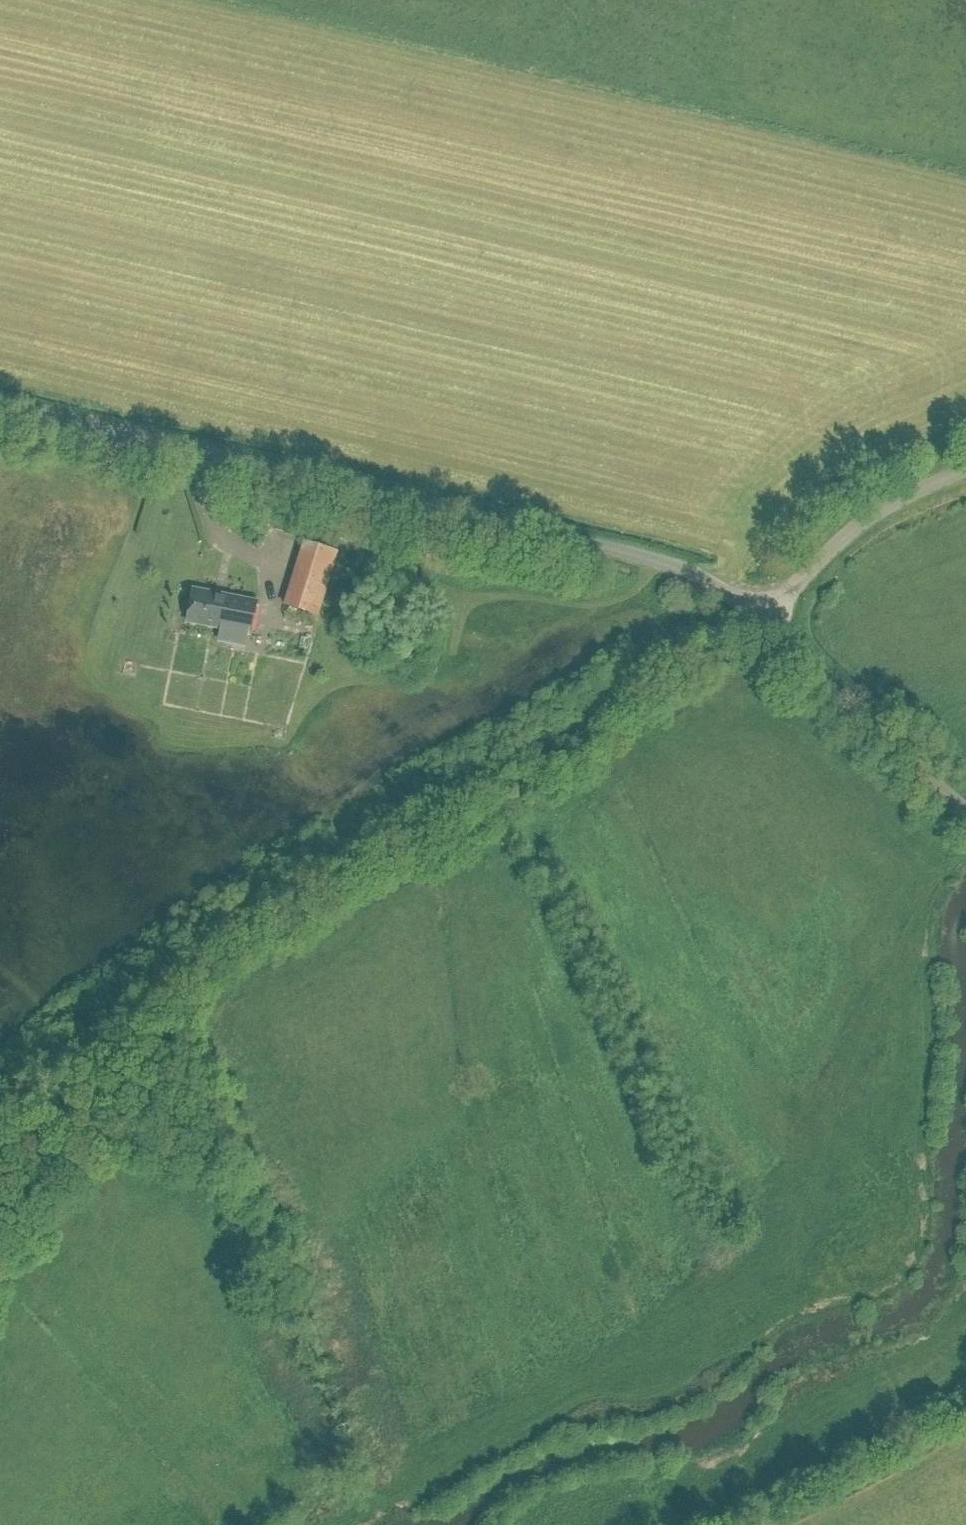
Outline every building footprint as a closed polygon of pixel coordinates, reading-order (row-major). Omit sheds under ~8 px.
[(304,543),(285,606),(316,615),(336,553),(304,543)] [(246,647),(248,634),(249,634),(255,602),(193,590),(186,622),(220,629),(218,642),(246,647)]
